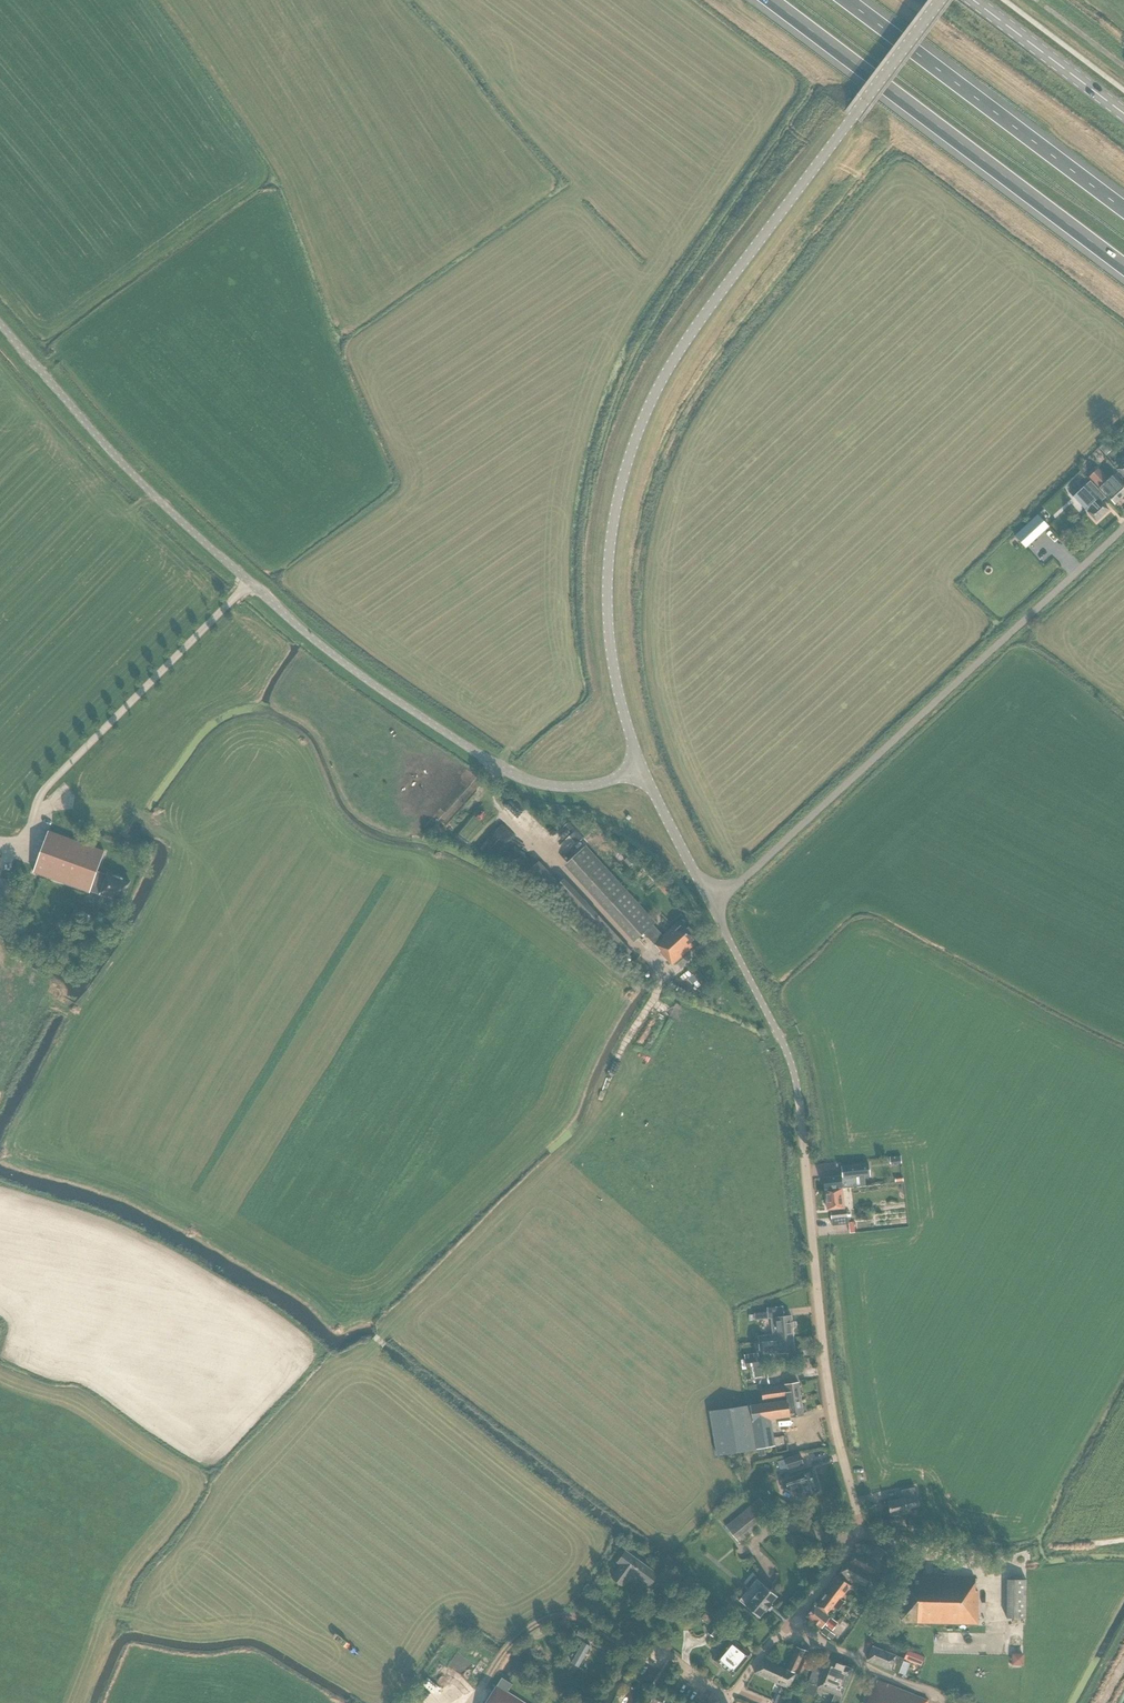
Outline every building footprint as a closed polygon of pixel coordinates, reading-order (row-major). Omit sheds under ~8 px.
[(1123,496),(1123,488),(1120,483),(1116,478),(1110,483),(1097,469),(1089,477),(1115,504),(1123,496)] [(1088,512),(1096,521),(1109,510),(1101,502),(1106,497),(1090,481),(1073,496),(1086,510),(1088,508),(1090,511),(1088,512)] [(1049,527),(1038,515),(1015,536),(1026,548),(1049,527)] [(574,845),(585,835),(570,819),(560,829),(574,845)] [(106,878),(97,874),(105,851),(49,831),(33,872),(90,893),(93,886),(102,889),(99,895),(123,904),(131,880),(108,872),(106,878)] [(635,941),(644,932),(654,944),(660,950),(660,951),(672,965),(700,939),(682,919),(663,936),(653,924),(654,923),(585,846),(564,865),(635,941)] [(666,895),(674,888),(666,879),(658,886),(666,895)] [(649,968),(638,958),(632,966),(643,974),(649,968)] [(856,1176),(870,1174),(869,1163),(842,1166),(844,1181),(842,1181),(841,1176),(824,1178),(825,1189),(849,1186),(849,1187),(857,1186),(856,1176)] [(825,1190),(828,1210),(844,1208),(842,1188),(825,1190)] [(849,1224),(849,1228),(850,1233),(855,1233),(853,1222),(849,1223),(847,1210),(830,1212),(832,1226),(849,1224)] [(755,1313),(755,1320),(768,1319),(767,1312),(755,1313)] [(793,1337),(791,1316),(776,1317),(776,1318),(771,1318),(772,1327),(772,1334),(758,1336),(759,1342),(762,1341),(762,1340),(793,1337)] [(769,1350),(770,1354),(779,1353),(780,1353),(795,1352),(793,1337),(762,1340),(762,1341),(763,1351),(769,1350)] [(749,1368),(760,1366),(763,1366),(761,1357),(745,1359),(746,1369),(749,1368)] [(760,1366),(749,1368),(750,1378),(761,1377),(760,1366)] [(757,1448),(774,1446),(770,1420),(790,1417),(804,1415),(799,1383),(760,1388),(762,1403),(750,1405),(757,1448)] [(717,1456),(756,1450),(749,1405),(710,1411),(717,1456)] [(785,1459),(789,1470),(803,1465),(800,1454),(785,1459)] [(805,1495),(818,1491),(812,1471),(790,1479),(788,1474),(784,1476),(789,1490),(795,1488),(798,1497),(805,1495)] [(915,1487),(902,1490),(904,1498),(888,1502),(891,1516),(908,1512),(906,1504),(918,1502),(915,1487)] [(758,1498),(725,1526),(740,1543),(773,1514),(758,1498)] [(922,1530),(922,1520),(909,1520),(908,1530),(922,1530)] [(849,1563),(871,1575),(877,1563),(878,1561),(879,1561),(884,1550),(877,1547),(871,1560),(855,1551),(849,1563)] [(621,1566),(612,1579),(622,1586),(632,1574),(650,1587),(658,1576),(626,1552),(618,1563),(621,1566)] [(661,1573),(669,1573),(669,1562),(660,1563),(661,1573)] [(871,1575),(849,1563),(847,1562),(840,1573),(849,1578),(864,1586),(865,1586),(871,1575)] [(844,1601),(840,1598),(850,1585),(846,1582),(849,1578),(840,1573),(838,1577),(838,1576),(823,1595),(824,1596),(817,1605),(828,1613),(833,1606),(838,1610),(844,1601)] [(975,1579),(903,1577),(902,1622),(977,1624),(978,1591),(975,1591),(975,1579)] [(739,1601),(760,1618),(766,1610),(767,1611),(772,1604),(771,1604),(777,1596),(757,1579),(739,1601)] [(1027,1580),(1007,1579),(1006,1618),(1026,1618),(1027,1580)] [(838,1623),(830,1618),(815,1606),(807,1617),(822,1628),(827,1622),(829,1623),(828,1624),(834,1629),(838,1623)] [(705,1613),(701,1618),(710,1626),(714,1621),(705,1613)] [(714,1637),(718,1632),(725,1638),(730,1631),(716,1620),(707,1632),(714,1637)] [(831,1640),(834,1635),(825,1629),(822,1634),(831,1640)] [(714,1660),(733,1676),(751,1654),(732,1638),(714,1660)] [(796,1673),(806,1651),(796,1646),(787,1670),(764,1660),(755,1673),(789,1688),(796,1673)] [(873,1646),(868,1660),(899,1672),(904,1658),(873,1646)] [(812,1653),(806,1651),(796,1673),(802,1676),(812,1653)] [(908,1651),(905,1659),(921,1665),(924,1657),(908,1651)] [(1024,1654),(1013,1653),(1012,1665),(1024,1666),(1024,1654)] [(835,1694),(832,1702),(839,1702),(853,1669),(829,1660),(818,1687),(835,1694)] [(508,1692),(512,1685),(502,1678),(486,1702),(524,1702),(508,1692)] [(928,1701),(877,1681),(876,1684),(875,1683),(867,1702),(927,1702),(928,1701)] [(666,1695),(656,1690),(650,1702),(662,1702),(666,1695)] [(767,1702),(782,1702),(785,1698),(778,1694),(774,1702),(768,1701),(767,1702)]
